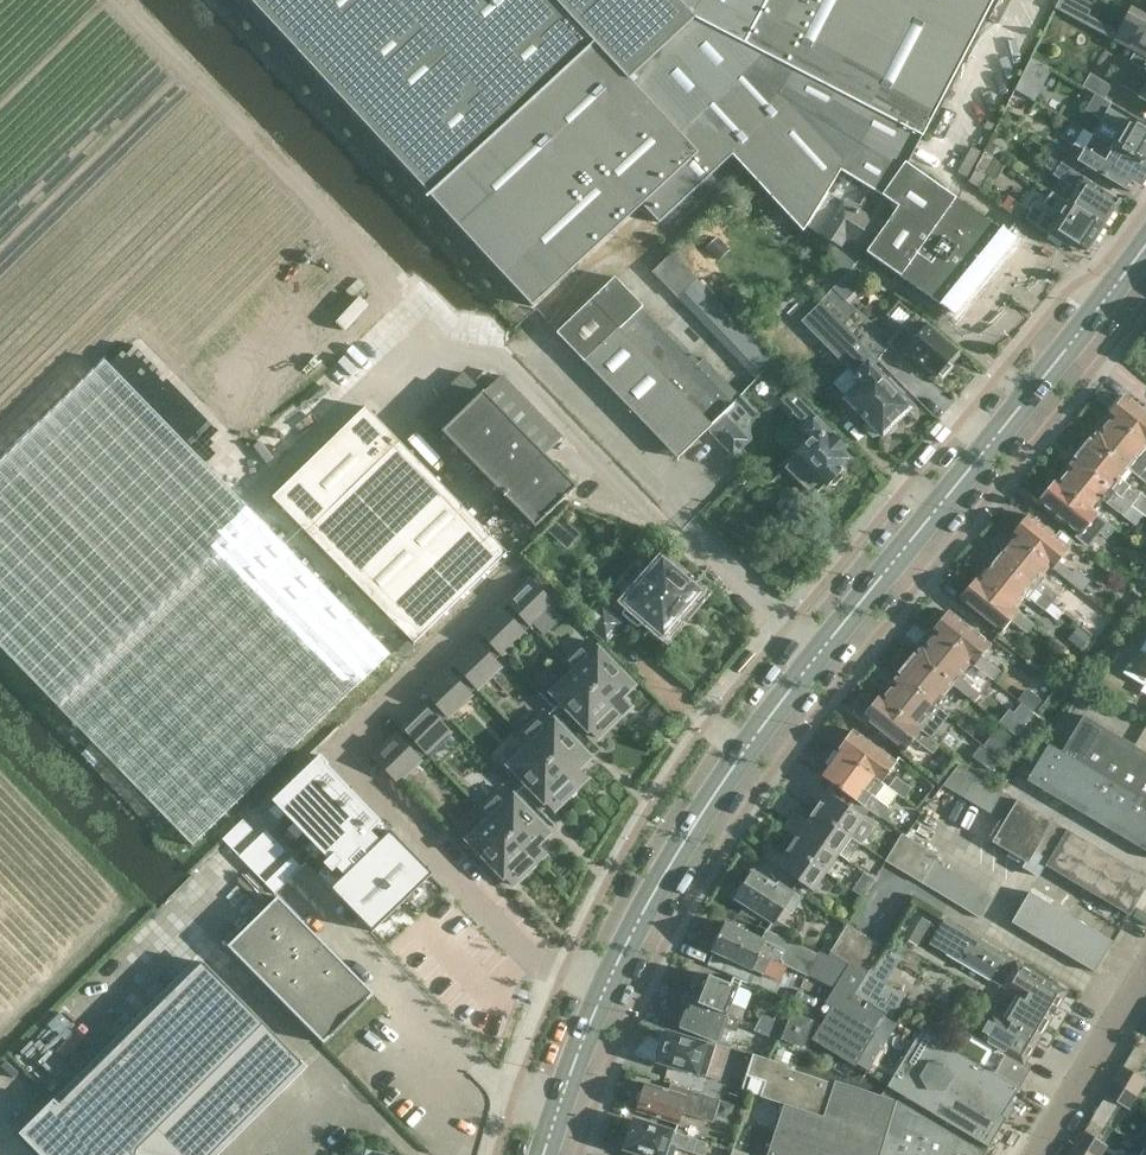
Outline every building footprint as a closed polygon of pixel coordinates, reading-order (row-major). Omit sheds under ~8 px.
[(829,193),(841,172),(883,197),(897,207),(865,252),(952,313),(1013,238),(906,162),(920,135),(923,136),(994,0),(250,0),(431,195),(532,305),(642,204),(659,222),(731,155),(804,233),(808,227),(829,193)] [(1093,27),(1115,39),(1135,51),(1145,57),(1145,16),(1132,8),(1119,32),(1087,15),(1095,0),(1059,0),(1054,8),(1093,29),(1093,27)] [(1138,72),(1145,77),(1145,57),(1135,51),(1129,61),(1141,68),(1138,72)] [(1045,67),(1031,59),(1024,73),(1038,80),(1045,67)] [(1099,97),(1104,99),(1112,85),(1090,72),(1082,87),(1089,91),(1099,97)] [(1092,110),(1102,116),(1092,133),(1145,165),(1145,130),(1109,109),(1112,103),(1104,99),(1099,97),(1094,106),(1092,110)] [(1077,166),(1080,161),(1132,192),(1136,186),(1139,187),(1145,176),(1145,165),(1092,133),(1082,151),(1071,145),(1064,158),(1077,166)] [(988,175),(995,179),(1005,164),(994,157),(998,148),(988,143),(968,182),(981,190),(988,175)] [(1077,166),(1064,158),(1054,152),(1045,167),(1054,173),(1053,174),(1059,179),(1051,191),(1103,226),(1120,200),(1074,170),(1077,166)] [(842,200),(829,193),(808,227),(821,234),(842,247),(846,240),(854,245),(872,217),(882,200),(868,191),(860,204),(855,203),(847,198),(845,201),(843,199),(842,200)] [(1073,250),(1077,245),(1087,251),(1103,226),(1051,191),(1043,204),(1036,200),(1028,213),(1025,219),(1073,250)] [(697,280),(672,253),(653,271),(678,298),(697,280)] [(823,297),(838,311),(864,283),(850,270),(823,297)] [(616,276),(556,331),(678,458),(734,404),(735,404),(742,397),(704,357),(699,362),(692,354),(689,356),(641,307),(643,305),(616,276)] [(751,332),(731,310),(730,310),(700,278),(679,299),(752,376),(773,355),(751,332)] [(878,361),(864,346),(844,324),(821,301),(800,321),(847,368),(843,371),(852,380),(853,379),(857,382),(843,396),(865,418),(862,427),(873,437),(878,436),(880,438),(913,406),(874,366),(878,361)] [(844,324),(864,346),(877,330),(855,311),(844,324)] [(908,323),(905,320),(887,342),(904,356),(907,352),(936,376),(937,375),(941,379),(953,365),(950,362),(959,352),(915,314),(908,323)] [(0,462),(0,647),(192,845),(390,654),(105,360),(0,462)] [(546,454),(564,437),(502,374),(485,391),(466,371),(425,411),(537,526),(577,486),(546,454)] [(817,492),(823,486),(826,488),(846,468),(843,465),(851,458),(844,451),(848,447),(833,431),(833,432),(791,389),(781,400),(797,417),(793,421),(801,429),(799,431),(806,438),(791,452),(793,454),(786,460),(789,463),(784,467),(811,495),(815,491),(817,492)] [(1143,407),(1126,394),(1108,416),(1145,447),(1145,403),(1143,407)] [(738,429),(757,412),(742,397),(735,404),(739,408),(728,419),(738,429)] [(413,643),(507,553),(365,407),(272,497),(413,643)] [(725,416),(711,430),(734,454),(748,440),(738,429),(728,419),(725,416)] [(1090,437),(1128,468),(1145,483),(1145,470),(1145,469),(1145,468),(1145,447),(1108,416),(1107,416),(1109,418),(1100,428),(1098,427),(1090,437)] [(1073,459),(1143,515),(1143,514),(1145,517),(1145,497),(1140,492),(1139,495),(1129,487),(1130,486),(1121,477),(1128,468),(1090,437),(1088,439),(1087,439),(1080,448),(1079,452),(1073,459)] [(1102,500),(1106,503),(1135,525),(1143,515),(1073,459),(1066,468),(1067,469),(1058,481),(1057,482),(1096,514),(1097,514),(1098,512),(1095,509),(1102,500)] [(1106,538),(1108,535),(1115,527),(1097,514),(1096,514),(1057,482),(1058,481),(1055,479),(1050,485),(1049,486),(1040,496),(1040,497),(1038,500),(1078,532),(1074,537),(1087,547),(1099,532),(1106,538)] [(1015,530),(1011,534),(1011,535),(1013,536),(1014,536),(1053,567),(1053,568),(1082,592),(1091,581),(1077,568),(1073,572),(1060,560),(1070,548),(1028,513),(1023,519),(1020,521),(1016,525),(1015,530)] [(560,517),(548,532),(553,536),(565,522),(560,517)] [(1041,576),(1049,567),(1052,569),(1053,568),(1053,567),(1014,536),(1013,536),(1002,550),(1000,548),(993,556),(1051,604),(1058,595),(1042,582),(1045,579),(1041,576)] [(1051,604),(993,556),(986,564),(990,567),(980,579),(1018,611),(1019,611),(1019,610),(1017,608),(1024,599),(1027,601),(1029,598),(1045,611),(1051,604)] [(627,607),(621,613),(637,628),(645,619),(665,637),(668,633),(673,633),(676,632),(680,627),(680,623),(680,621),(677,618),(700,592),(663,560),(624,605),(627,607)] [(1027,633),(1034,624),(1035,623),(1019,611),(1018,611),(980,579),(976,576),(971,583),(969,584),(964,590),(963,593),(960,597),(1001,632),(1011,621),(1027,633)] [(532,625),(554,603),(532,580),(510,602),(532,625)] [(607,642),(623,623),(602,605),(586,624),(607,642)] [(1097,606),(1088,617),(1102,627),(1110,616),(1097,606)] [(480,630),(502,653),(525,632),(503,609),(480,630)] [(1000,671),(982,656),(991,645),(950,611),(933,632),(934,633),(935,632),(971,662),(974,665),(993,680),(1000,671)] [(973,666),(974,665),(971,662),(935,632),(934,633),(924,645),(923,644),(916,653),(954,684),(953,685),(974,702),(981,694),(963,678),(973,666)] [(1131,662),(1125,672),(1145,684),(1145,682),(1145,637),(1131,662)] [(590,640),(568,662),(567,662),(575,671),(576,671),(611,707),(612,706),(633,686),(590,640)] [(478,642),(456,664),(478,687),(500,665),(478,642)] [(898,674),(940,708),(947,698),(944,696),(953,685),(954,684),(916,653),(898,674)] [(448,715),(471,693),(449,670),(426,692),(448,715)] [(576,671),(575,671),(554,692),(597,737),(620,715),(612,706),(611,707),(576,671)] [(948,715),(939,709),(940,708),(898,674),(890,684),(891,685),(882,696),(881,696),(880,696),(930,738),(931,737),(948,715)] [(1026,687),(1017,699),(1033,711),(1042,700),(1026,687)] [(940,745),(931,737),(930,738),(880,696),(863,717),(905,751),(914,739),(932,753),(940,745)] [(405,729),(427,752),(450,730),(428,707),(405,729)] [(546,712),(524,734),(523,734),(532,743),(532,742),(567,779),(568,778),(589,757),(546,712)] [(1028,780),(1145,851),(1145,752),(1084,716),(1062,752),(1049,745),(1028,780)] [(839,751),(885,786),(886,785),(904,799),(913,788),(900,779),(910,765),(899,756),(895,761),(853,730),(838,750),(839,751)] [(987,749),(998,758),(1014,739),(1002,730),(987,749)] [(398,780),(420,758),(398,735),(376,757),(398,780)] [(532,742),(532,743),(510,764),(553,809),(576,787),(568,778),(567,779),(532,742)] [(885,786),(839,751),(822,774),(867,806),(866,807),(870,810),(869,810),(879,818),(888,807),(876,797),(885,786)] [(987,754),(979,764),(989,772),(996,762),(987,754)] [(316,759),(276,798),(331,856),(326,860),(334,868),(339,864),(348,872),(334,885),(376,928),(435,870),(394,828),(383,838),(374,829),(384,818),(376,809),(370,815),(316,759)] [(1048,860),(1066,829),(1017,800),(1017,799),(959,765),(943,785),(1004,821),(992,842),(1029,864),(1035,853),(1048,860)] [(936,768),(930,776),(938,783),(945,774),(936,768)] [(820,802),(814,811),(852,838),(851,838),(860,845),(874,826),(859,815),(866,807),(867,806),(822,774),(821,775),(832,784),(826,793),(814,784),(808,794),(820,802)] [(505,787),(483,809),(482,809),(491,818),(491,817),(526,854),(527,853),(548,833),(505,787)] [(840,854),(851,838),(852,838),(814,811),(808,820),(795,811),(790,820),(840,854)] [(491,817),(491,818),(469,839),(512,884),(535,862),(527,853),(526,854),(491,817)] [(232,850),(252,830),(242,820),(222,840),(232,850)] [(827,873),(839,855),(840,854),(790,820),(783,829),(795,837),(789,847),(827,873)] [(1131,914),(1145,888),(1145,876),(1066,829),(1048,860),(1045,866),(1130,916),(1131,914)] [(258,877),(284,851),(265,831),(239,857),(258,877)] [(902,833),(885,861),(896,867),(913,839),(902,833)] [(913,839),(896,867),(909,875),(926,847),(913,839)] [(827,873),(789,847),(784,854),(772,846),(764,856),(814,891),(827,873)] [(939,855),(933,852),(926,847),(909,875),(980,918),(993,896),(935,861),(939,855)] [(274,894),(301,868),(291,858),(265,884),(274,894)] [(754,871),(747,882),(742,883),(736,891),(737,896),(736,898),(773,922),(794,891),(778,881),(775,885),(754,871)] [(1094,971),(1112,941),(1030,891),(1012,922),(1094,971)] [(229,945),(324,1043),(374,994),(279,896),(229,945)] [(917,945),(931,923),(912,912),(899,935),(917,945)] [(1067,992),(1004,955),(1005,954),(944,918),(929,943),(990,979),(1018,995),(1003,1020),(991,1013),(976,1038),(1011,1059),(1026,1034),(1037,1041),(1067,992)] [(808,976),(819,953),(819,952),(796,943),(766,929),(761,939),(725,922),(719,933),(715,934),(711,944),(712,948),(711,950),(752,970),(753,969),(764,974),(771,959),(779,963),(779,962),(808,976)] [(847,923),(831,950),(830,952),(842,959),(859,930),(847,923)] [(842,959),(848,963),(854,967),(871,938),(859,930),(842,959)] [(867,974),(884,946),(871,938),(854,967),(867,974)] [(884,953),(871,975),(870,975),(857,996),(871,1004),(897,961),(884,953)] [(19,1134),(40,1154),(213,1154),(222,1145),(304,1065),(202,962),(59,1104),(54,1099),(19,1134)] [(854,1065),(874,1032),(886,1014),(868,1003),(865,1009),(858,1004),(861,999),(854,995),(867,974),(854,967),(848,963),(834,987),(835,988),(821,1012),(826,1015),(812,1039),(854,1065)] [(695,992),(691,1001),(741,1019),(746,1008),(733,1002),(739,987),(701,972),(700,974),(694,975),(690,985),(693,991),(695,992)] [(736,1031),(740,1021),(741,1019),(691,1001),(688,1009),(685,1008),(684,1011),(683,1010),(680,1011),(676,1021),(678,1025),(679,1025),(678,1027),(717,1043),(723,1026),(736,1031)] [(762,1014),(753,1030),(776,1039),(788,1017),(777,1012),(773,1019),(762,1014)] [(791,1012),(780,1040),(802,1048),(813,1021),(791,1012)] [(1145,1049),(1145,1024),(1142,1031),(1144,1032),(1136,1044),(1145,1049)] [(876,1064),(894,1075),(892,1078),(884,1074),(880,1081),(989,1147),(1007,1117),(999,1112),(1003,1106),(1009,1104),(1019,1088),(921,1029),(912,1045),(894,1034),(876,1064)] [(665,1032),(665,1031),(661,1030),(658,1042),(662,1043),(656,1062),(697,1073),(706,1076),(712,1057),(702,1054),(705,1044),(665,1032)] [(1137,1094),(1145,1079),(1137,1074),(1145,1058),(1145,1049),(1136,1044),(1123,1066),(1121,1065),(1113,1079),(1137,1094)] [(805,1073),(788,1067),(788,1065),(753,1053),(746,1075),(764,1082),(760,1096),(784,1104),(767,1154),(880,1154),(897,1100),(835,1080),(834,1083),(805,1073)] [(1093,1117),(1106,1124),(1118,1103),(1128,1109),(1137,1094),(1113,1079),(1104,1095),(1105,1096),(1093,1117)] [(713,1122),(721,1099),(671,1083),(668,1090),(646,1083),(643,1089),(640,1092),(637,1101),(638,1104),(636,1111),(678,1124),(681,1113),(713,1122)] [(985,1153),(897,1100),(880,1154),(984,1154),(985,1153)] [(1092,1154),(1100,1154),(1107,1144),(1098,1139),(1106,1124),(1093,1117),(1085,1131),(1083,1129),(1074,1144),(1092,1154)] [(706,1143),(707,1142),(675,1131),(632,1118),(623,1144),(622,1149),(642,1154),(674,1154),(676,1148),(700,1154),(703,1154),(706,1143)] [(1074,1144),(1068,1154),(1092,1154),(1074,1144)]
